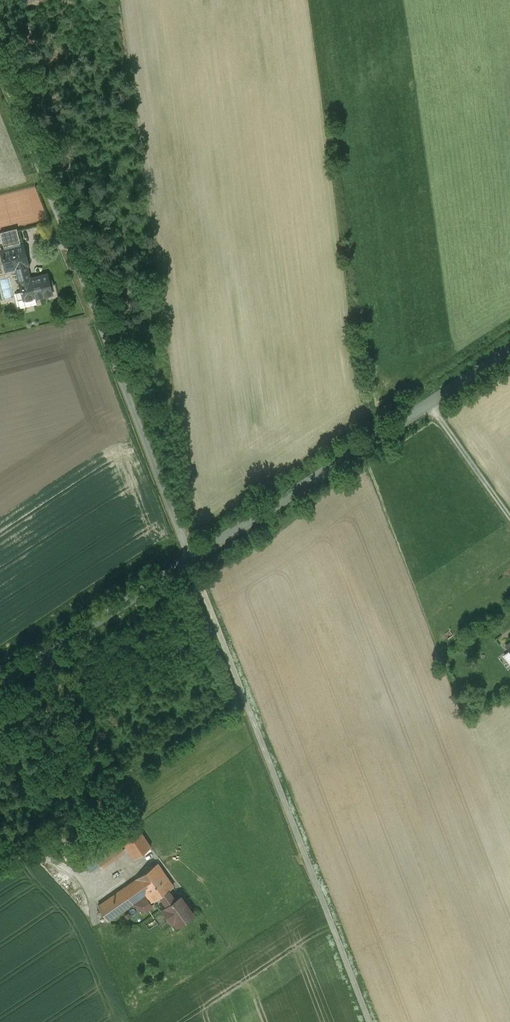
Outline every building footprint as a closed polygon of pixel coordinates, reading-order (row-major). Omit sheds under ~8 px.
[(336,111),(328,112),(329,119),(337,118),(336,111)] [(23,245),(1,250),(4,264),(3,264),(4,269),(5,269),(6,270),(16,267),(21,290),(21,291),(22,291),(24,300),(25,300),(25,299),(35,297),(52,293),(47,274),(30,279),(26,265),(28,264),(23,245)] [(21,291),(16,292),(19,306),(36,302),(35,297),(25,299),(25,300),(24,300),(22,291),(21,291)] [(136,825),(119,837),(134,858),(151,847),(136,825)] [(117,838),(93,855),(100,865),(123,848),(117,838)] [(157,864),(136,879),(98,906),(108,920),(146,893),(151,902),(160,896),(168,890),(173,886),(157,864)] [(180,896),(175,900),(168,890),(160,896),(167,906),(165,907),(165,908),(174,921),(178,925),(193,915),(180,896)] [(145,897),(135,904),(139,909),(147,911),(152,907),(145,897)] [(174,921),(165,908),(163,910),(171,923),(174,921)]
